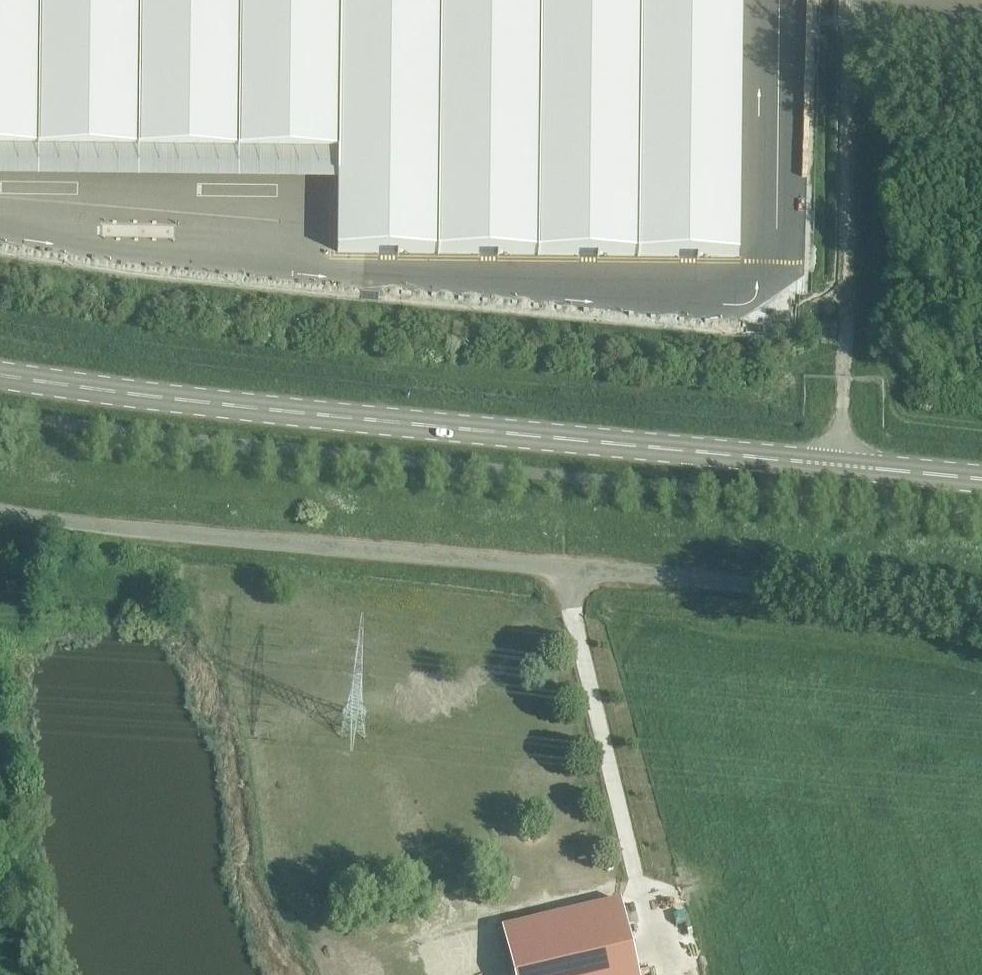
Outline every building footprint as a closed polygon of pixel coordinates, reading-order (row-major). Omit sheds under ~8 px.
[(344,158),(344,0),(0,0),(0,158),(344,158)] [(344,158),(344,255),(440,255),(440,0),(344,0),(344,158)] [(440,255),(540,255),(540,0),(440,0),(440,255)] [(540,255),(640,255),(640,0),(540,0),(540,255)] [(640,255),(740,255),(740,0),(640,0),(640,255)] [(501,931),(512,974),(638,974),(621,902),(501,931)]
